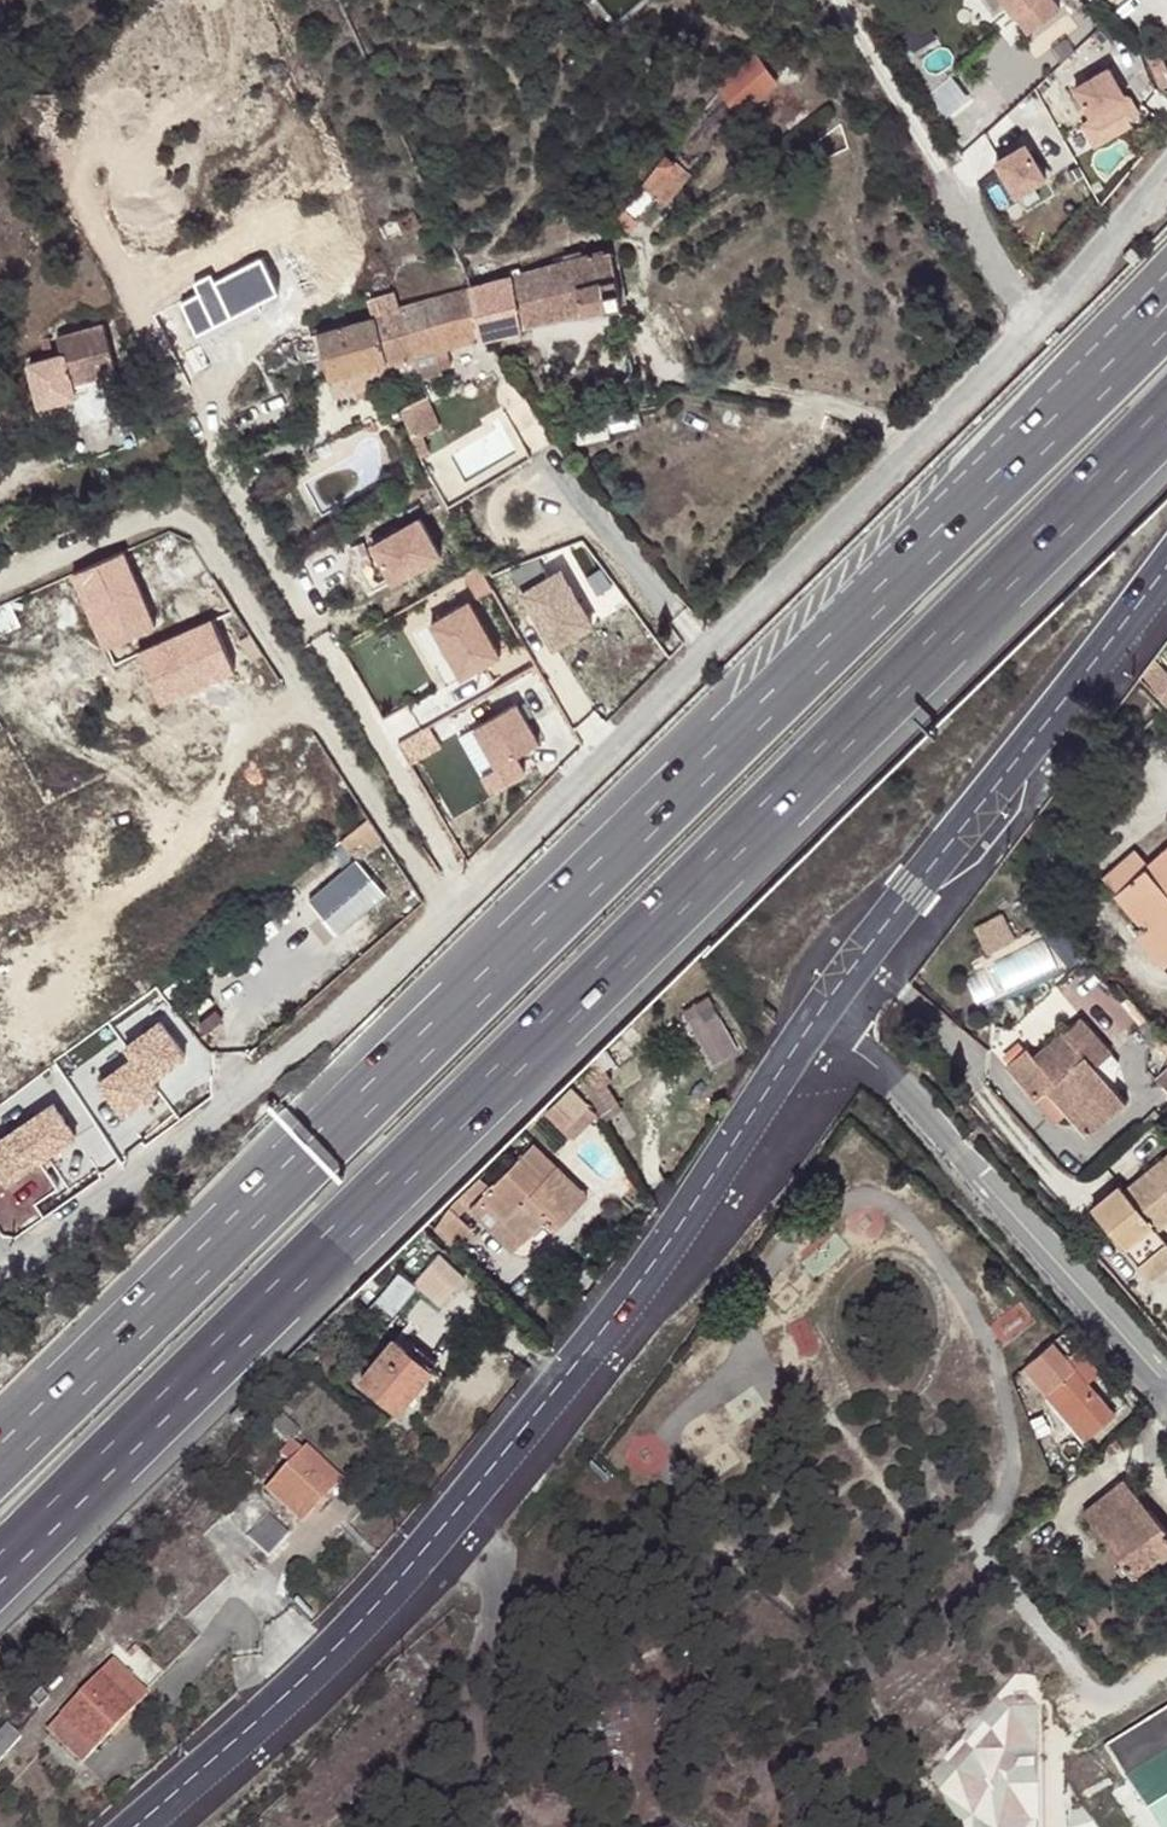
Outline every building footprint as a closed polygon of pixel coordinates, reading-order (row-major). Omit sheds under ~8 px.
[(1054,0),(1006,0),(1028,30),(1059,7),(1054,0)] [(757,54),(723,83),(738,114),(778,82),(757,54)] [(958,84),(943,65),(916,86),(930,105),(958,84)] [(1074,88),(1091,117),(1126,97),(1109,68),(1074,88)] [(1045,177),(1025,142),(995,159),(1015,194),(1045,177)] [(691,170),(668,152),(616,218),(632,230),(657,198),(666,204),(691,170)] [(473,288),(485,335),(623,302),(611,251),(583,257),(582,251),(565,255),(566,261),(513,274),(514,278),(473,288)] [(402,307),(415,354),(485,335),(473,288),(402,307)] [(267,300),(247,308),(256,327),(275,320),(267,300)] [(402,307),(377,314),(390,361),(415,354),(402,307)] [(390,361),(377,314),(349,322),(346,313),(333,317),(336,327),(314,333),(327,378),(390,361)] [(43,406),(79,395),(75,381),(87,378),(117,369),(104,322),(56,337),(60,354),(55,356),(50,338),(42,340),(47,358),(31,363),(43,406)] [(75,381),(79,395),(91,392),(87,378),(75,381)] [(643,423),(639,407),(607,414),(611,431),(643,423)] [(129,414),(56,438),(66,466),(138,440),(129,414)] [(422,515),(376,543),(397,579),(444,552),(422,515)] [(594,623),(563,570),(525,592),(556,644),(594,623)] [(472,600),(434,621),(463,675),(502,654),(472,600)] [(1166,686),(1166,673),(1154,659),(1139,679),(1157,696),(1166,686)] [(1157,696),(1166,708),(1166,686),(1157,696)] [(528,769),(518,752),(539,741),(518,703),(476,726),(497,764),(488,769),(497,786),(528,769)] [(362,857),(389,839),(376,819),(348,837),(362,857)] [(1118,892),(1146,925),(1138,934),(1157,956),(1166,947),(1166,912),(1162,905),(1166,900),(1166,849),(1149,864),(1118,892)] [(1106,878),(1118,892),(1149,864),(1137,850),(1106,878)] [(354,859),(309,898),(339,932),(384,893),(354,859)] [(1009,910),(981,925),(995,952),(1024,936),(1009,910)] [(1157,956),(1165,966),(1166,965),(1166,947),(1157,956)] [(1018,981),(1043,970),(1034,948),(1008,959),(1018,981)] [(689,1021),(695,1031),(719,1017),(714,1007),(689,1021)] [(160,1013),(123,1040),(150,1078),(188,1051),(160,1013)] [(719,1017),(695,1031),(713,1062),(737,1049),(719,1017)] [(1082,1080),(1095,1069),(1110,1055),(1080,1021),(1035,1059),(1026,1049),(1006,1066),(1035,1100),(1047,1091),(1086,1137),(1113,1114),(1082,1080)] [(611,1056),(577,1075),(584,1087),(618,1068),(611,1056)] [(1125,1104),(1095,1069),(1082,1080),(1113,1114),(1125,1104)] [(0,1134),(0,1175),(6,1183),(42,1158),(17,1123),(0,1134)] [(470,1210),(474,1214),(486,1202),(490,1207),(525,1240),(546,1219),(556,1229),(587,1196),(533,1144),(470,1210)] [(1166,1221),(1166,1157),(1125,1191),(1157,1229),(1166,1221)] [(480,1179),(459,1200),(466,1206),(486,1185),(480,1179)] [(466,1206),(459,1200),(433,1227),(456,1251),(474,1232),(457,1215),(466,1206)] [(486,1202),(474,1214),(480,1219),(490,1207),(486,1202)] [(438,1256),(415,1283),(439,1304),(464,1278),(438,1256)] [(374,1303),(367,1310),(381,1321),(388,1314),(374,1303)] [(395,1340),(360,1380),(397,1411),(432,1369),(395,1340)] [(1025,1366),(1048,1392),(1054,1386),(1093,1433),(1113,1415),(1052,1343),(1025,1366)] [(1054,1386),(1048,1392),(1087,1438),(1093,1433),(1054,1386)] [(282,1414),(270,1426),(287,1443),(299,1431),(282,1414)] [(290,1464),(268,1487),(301,1521),(339,1483),(305,1449),(303,1451),(294,1443),(281,1455),(290,1464)] [(1083,1512),(1122,1563),(1117,1568),(1123,1577),(1129,1572),(1132,1576),(1166,1550),(1166,1530),(1125,1479),(1083,1512)] [(270,1516),(249,1537),(266,1553),(286,1532),(270,1516)] [(1103,1602),(1090,1613),(1097,1623),(1110,1613),(1103,1602)] [(113,1663),(61,1715),(95,1748),(145,1696),(113,1663)] [(30,1702),(38,1710),(48,1701),(40,1692),(30,1702)] [(1105,1747),(1125,1779),(1166,1753),(1166,1708),(1105,1747)] [(95,1748),(61,1715),(47,1729),(81,1762),(95,1748)] [(6,1727),(0,1733),(0,1761),(20,1739),(7,1726),(6,1727)] [(1125,1779),(1118,1782),(1132,1807),(1166,1786),(1166,1753),(1125,1779)]
